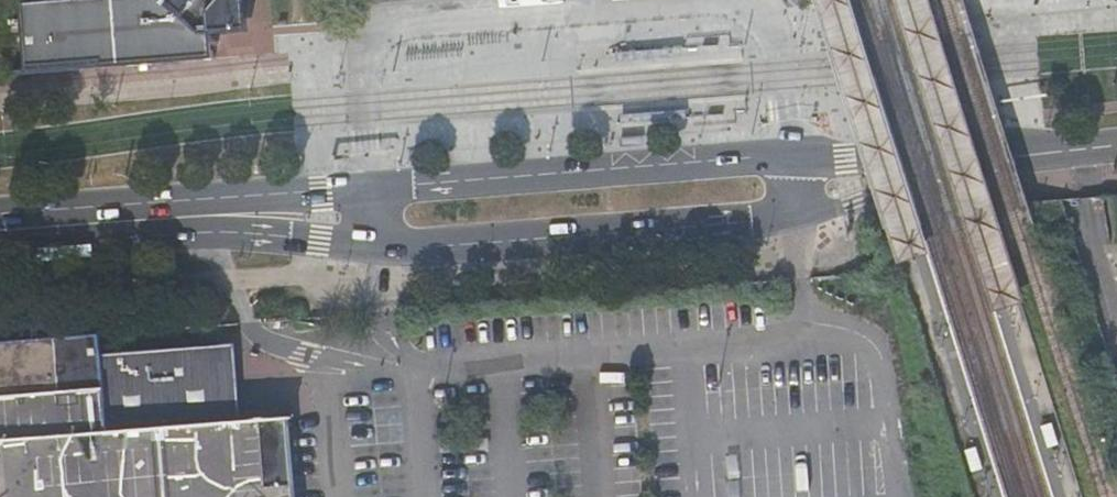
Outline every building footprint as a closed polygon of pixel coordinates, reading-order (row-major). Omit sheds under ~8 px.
[(217,58),(214,36),(229,35),(233,33),(236,28),(241,28),(244,25),(246,22),(246,17),(251,14),(251,0),(36,0),(36,7),(24,8),(29,74),(36,73),(37,70),(56,69),(57,71),(70,70),(70,68),(86,66),(87,69),(140,64),(140,60),(148,60),(147,64),(158,63),(157,60),(179,55),(179,61),(217,58)] [(929,254),(851,0),(823,0),(904,262),(929,254)] [(931,0),(901,0),(996,309),(1023,301),(931,0)] [(292,417),(224,424),(222,401),(221,386),(220,376),(218,352),(99,361),(96,335),(65,338),(2,343),(0,343),(0,496),(296,496),(292,417)]
